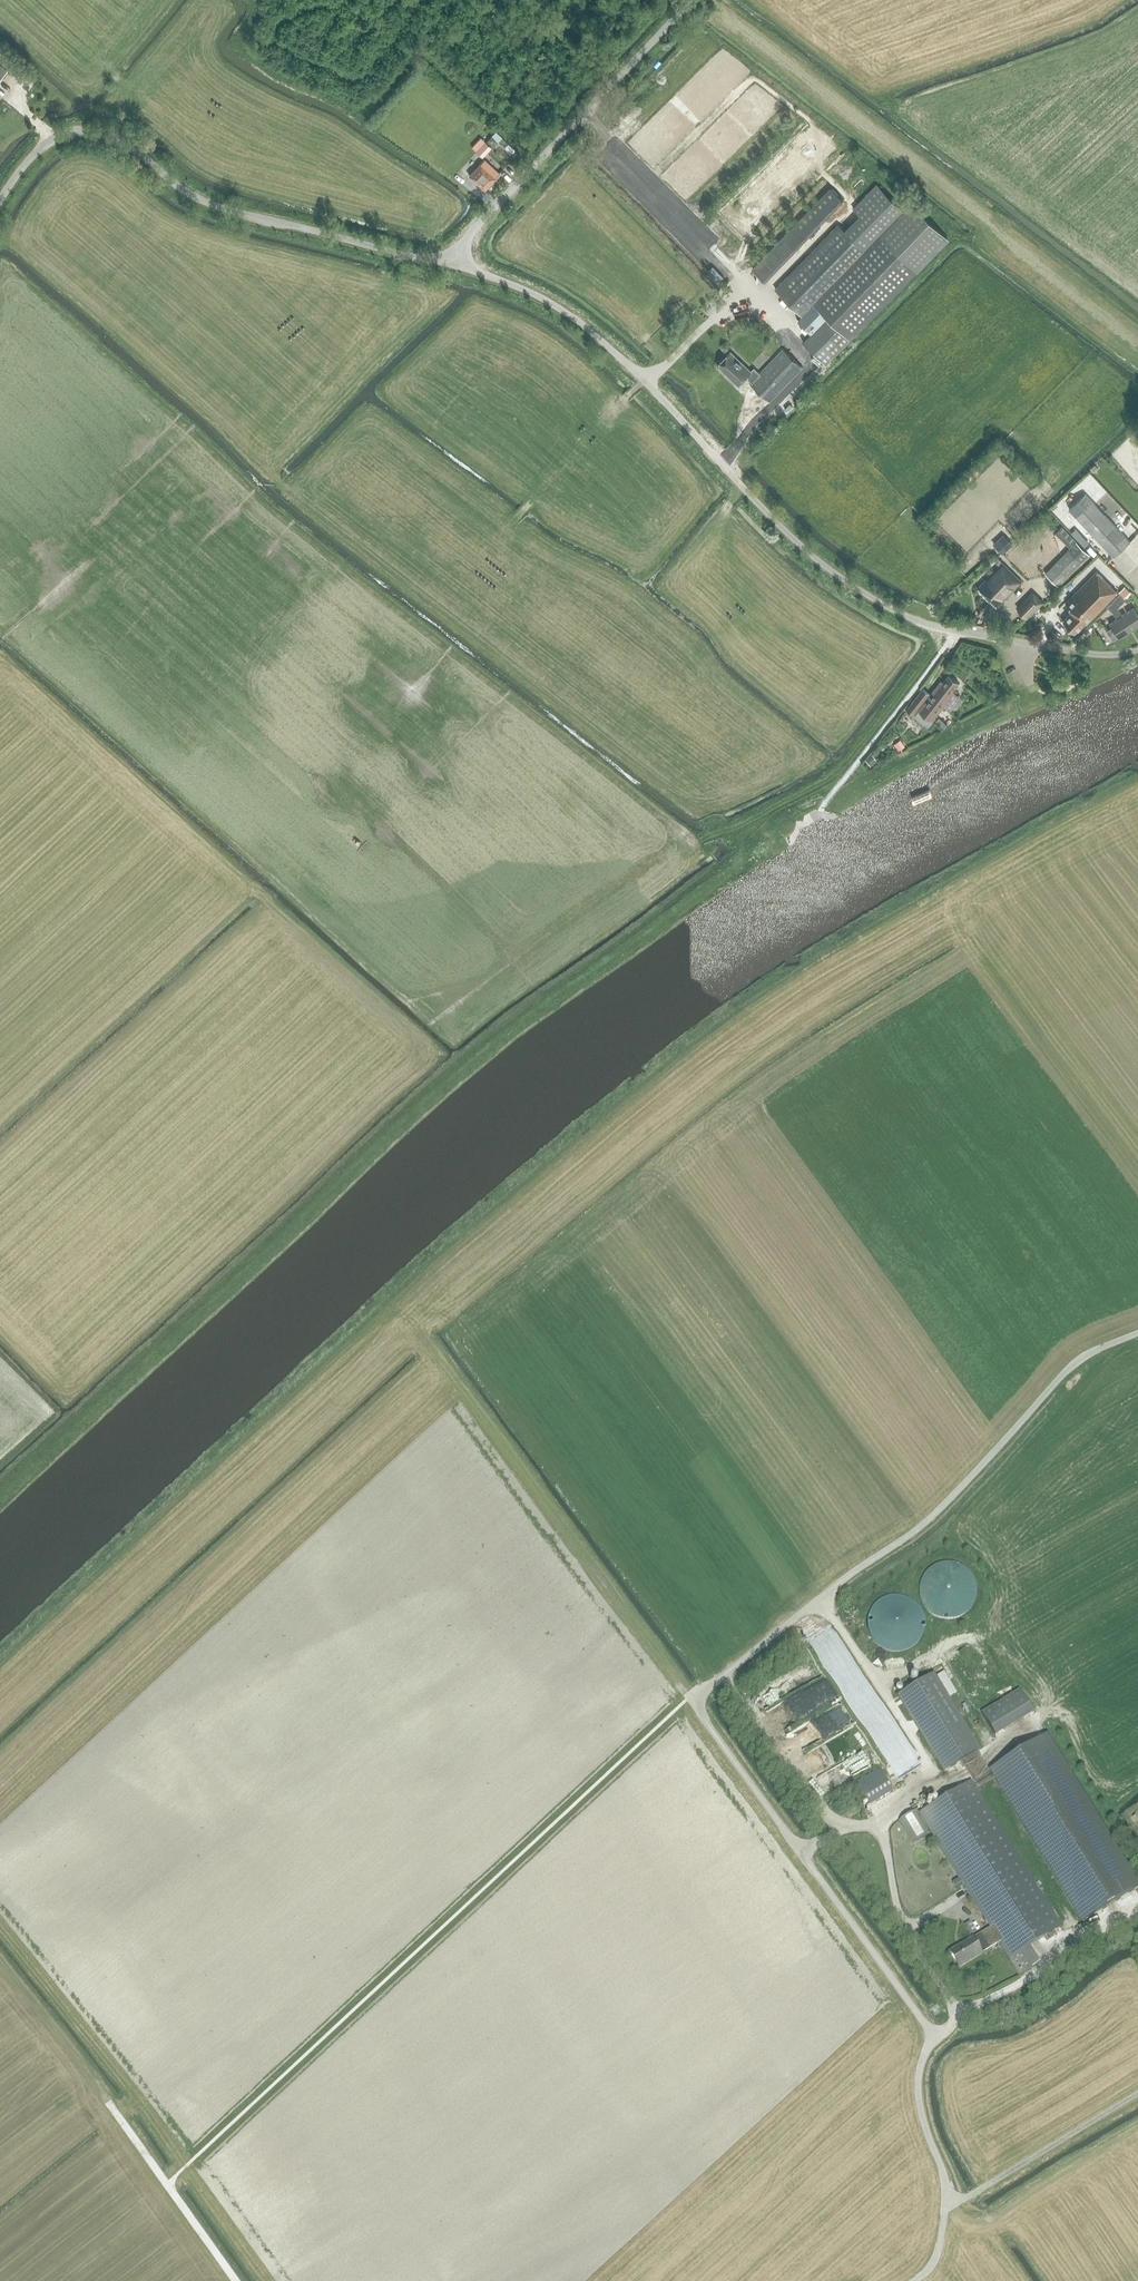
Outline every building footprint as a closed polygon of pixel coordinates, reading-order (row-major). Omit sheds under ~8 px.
[(497,141),(514,157),(518,153),(496,132),(492,136),(497,141)] [(473,149),(482,157),(492,148),(488,144),(486,142),(482,139),(481,137),(471,147),(473,149)] [(484,159),(469,176),(484,190),(496,178),(495,177),(499,173),(484,159)] [(950,238),(913,203),(905,211),(878,185),(854,209),(859,215),(844,230),(839,224),(775,289),(803,316),(815,303),(852,339),(950,238)] [(829,188),(784,236),(753,268),(766,281),(797,248),(843,200),(829,188)] [(803,316),(799,320),(812,333),(803,342),(827,365),(852,339),(815,303),(803,316)] [(803,368),(783,349),(760,373),(754,368),(751,372),(730,352),(718,365),(726,372),(725,372),(738,385),(746,377),(751,382),(750,383),(770,402),(803,368)] [(1073,505),(1069,509),(1076,516),(1114,557),(1130,542),(1085,494),(1073,505)] [(1068,549),(1045,573),(1059,586),(1082,562),(1090,554),(1062,526),(1055,533),(1070,547),(1068,549)] [(1008,540),(998,549),(1003,554),(1013,544),(1008,540)] [(986,579),(978,588),(997,607),(1022,582),(1002,563),(986,579)] [(1096,572),(1065,603),(1073,611),(1063,621),(1075,633),(1085,623),(1087,624),(1118,593),(1096,572)] [(1119,591),(1125,597),(1131,591),(1125,586),(1119,591)] [(1018,608),(1027,618),(1042,602),(1033,593),(1018,608)] [(1107,607),(1113,612),(1117,619),(1110,623),(1112,626),(1106,630),(1113,640),(1118,636),(1120,638),(1137,626),(1137,615),(1134,608),(1122,615),(1117,608),(1125,600),(1119,594),(1107,607)] [(932,692),(931,694),(923,688),(906,709),(928,727),(955,692),(953,691),(959,683),(948,675),(943,683),(941,681),(935,689),(932,692)] [(894,744),(899,751),(905,746),(900,740),(894,744)] [(866,759),(871,766),(878,761),(872,754),(866,759)] [(796,822),(790,822),(783,831),(785,837),(790,834),(794,829),(796,822)] [(926,1571),(923,1575),(921,1580),(920,1584),(919,1589),(919,1594),(920,1599),(922,1604),(925,1608),(929,1612),(933,1615),(937,1617),(942,1618),(947,1619),(952,1618),(957,1617),(962,1615),(966,1612),(969,1609),(972,1605),(975,1600),(976,1596),(977,1591),(976,1586),(975,1581),(973,1576),(970,1572),(967,1568),(963,1565),(958,1563),(953,1562),(948,1561),(943,1562),(939,1563),(934,1565),(930,1568),(926,1571)] [(888,1596),(878,1602),(871,1610),(868,1622),(871,1636),(879,1645),(893,1651),(907,1649),(917,1642),(922,1634),(924,1622),(922,1612),(915,1602),(902,1596),(888,1596)] [(932,1674),(898,1695),(944,1771),(979,1750),(932,1674)] [(1019,1689),(981,1713),(995,1736),(1033,1712),(1019,1689)] [(990,1769),(1083,1921),(1137,1887),(1137,1883),(1047,1734),(990,1769)] [(893,1792),(879,1769),(855,1784),(869,1806),(893,1792)] [(1029,1946),(1061,1926),(971,1781),(920,1812),(990,1927),(973,1938),(972,1937),(949,1951),(959,1968),(982,1953),(981,1953),(999,1942),(1009,1958),(1019,1975),(1039,1963),(1029,1946)] [(930,1833),(916,1810),(899,1820),(913,1843),(930,1833)]
